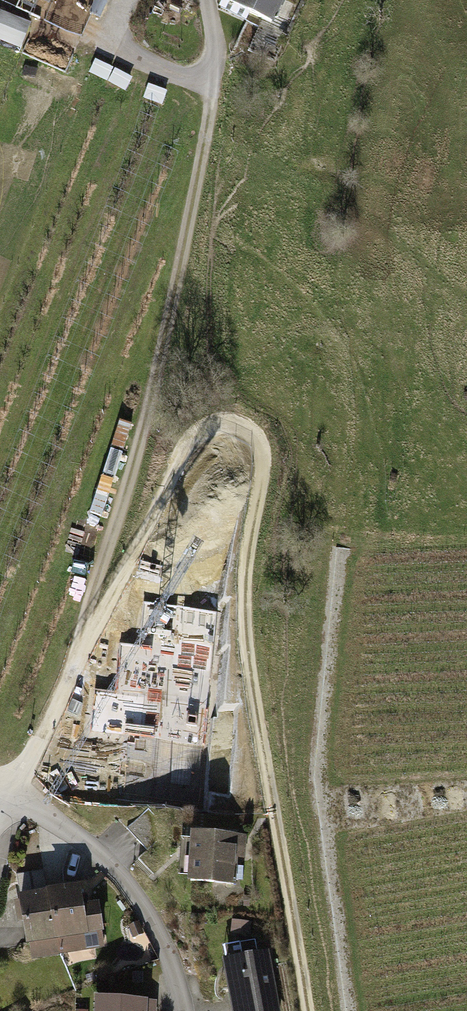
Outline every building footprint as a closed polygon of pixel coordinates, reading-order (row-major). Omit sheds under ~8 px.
[(74,0),(57,0),(49,17),(83,33),(94,10),(74,0)] [(271,22),(281,0),(222,0),(271,22)] [(16,43),(23,27),(16,24),(20,16),(0,7),(0,36),(16,43)] [(204,747),(217,613),(144,606),(140,646),(121,644),(116,693),(95,691),(90,736),(204,747)] [(254,843),(194,835),(187,887),(248,895),(254,843)] [(81,888),(46,894),(57,956),(105,947),(102,933),(105,933),(99,903),(84,906),(81,888)] [(46,894),(19,899),(27,949),(29,949),(31,960),(57,956),(46,894)] [(223,964),(232,1010),(279,1010),(269,956),(223,964)] [(98,1003),(97,1010),(154,1010),(154,1008),(98,1003)]
